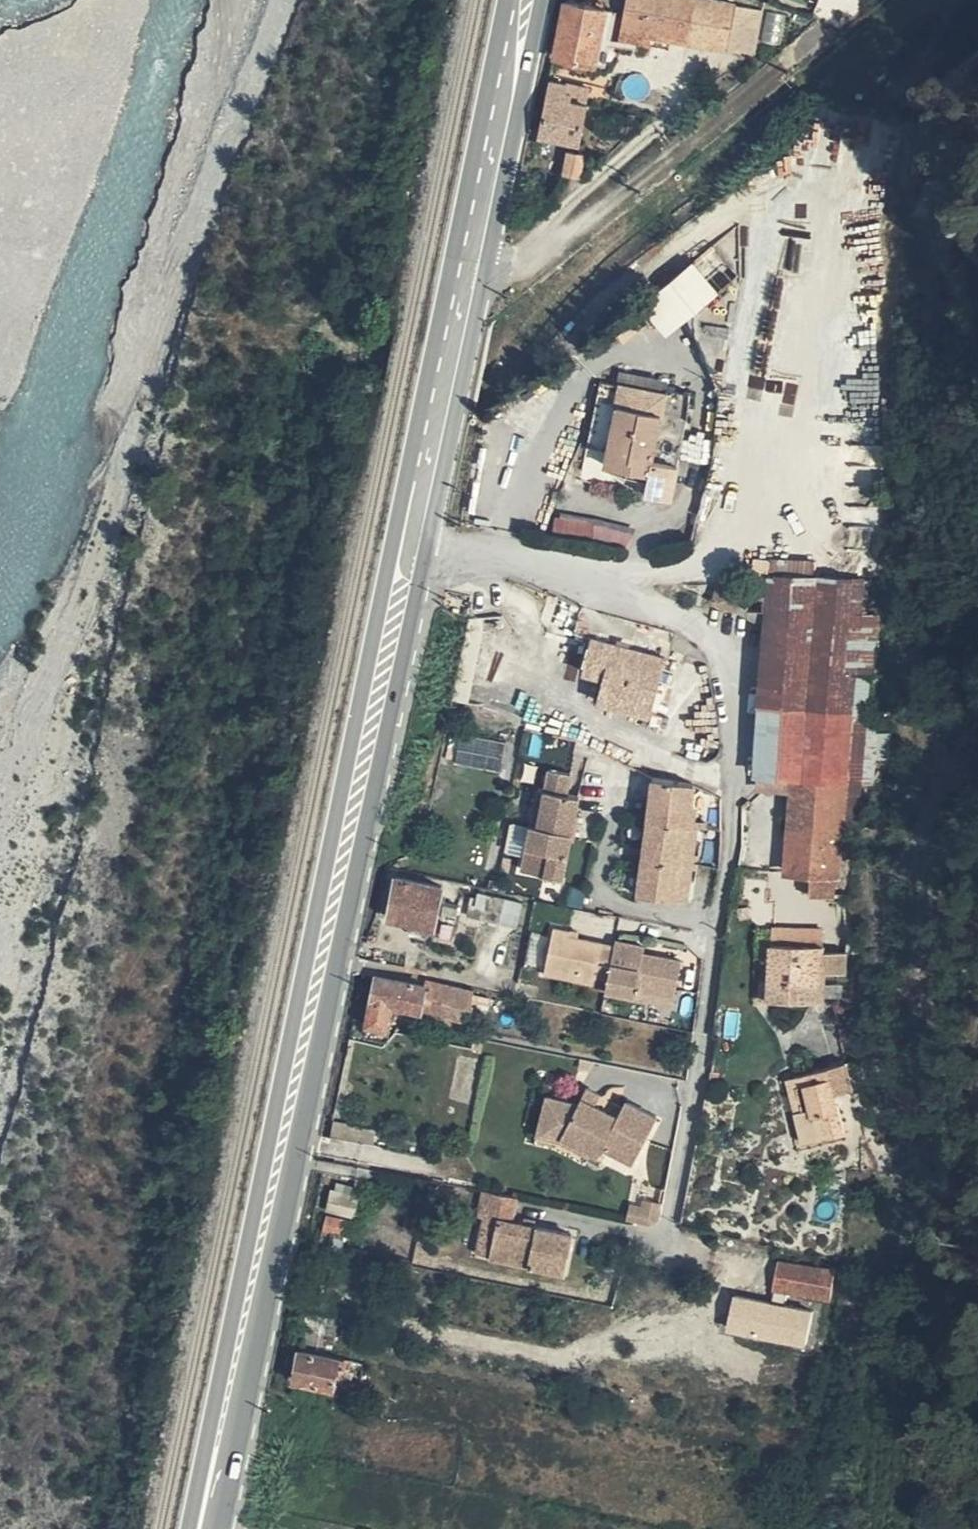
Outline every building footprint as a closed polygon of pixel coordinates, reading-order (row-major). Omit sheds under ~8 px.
[(606,8),(570,0),(565,26),(558,57),(594,65),(606,8)] [(697,1),(694,0),(629,0),(622,32),(646,37),(666,43),(687,47),(697,1)] [(723,55),(734,9),(697,1),(687,47),(703,51),(723,55)] [(617,11),(606,8),(594,65),(606,67),(617,11)] [(646,37),(622,32),(619,45),(642,51),(646,37)] [(553,80),(540,137),(576,145),(585,107),(576,102),(576,95),(570,94),(571,84),(553,80)] [(576,102),(585,107),(588,88),(571,84),(570,94),(576,95),(576,102)] [(580,157),(566,154),(562,176),(575,180),(580,157)] [(639,303),(661,337),(719,299),(697,265),(639,303)] [(628,391),(607,388),(607,390),(590,486),(681,501),(686,477),(688,463),(695,422),(697,403),(697,398),(674,394),(673,399),(670,419),(625,410),(628,391)] [(670,419),(673,399),(628,391),(625,410),(670,419)] [(697,465),(688,463),(686,477),(695,480),(697,465)] [(556,512),(552,528),(626,547),(630,532),(556,512)] [(824,885),(843,885),(845,658),(863,658),(863,593),(846,593),(846,567),(829,566),(830,562),(799,555),(802,543),(749,529),(738,563),(707,557),(701,581),(704,582),(702,592),(724,597),(727,586),(737,587),(737,602),(759,603),(757,761),(793,765),(785,859),(802,861),(800,883),(824,885)] [(590,650),(595,627),(574,622),(569,645),(590,650)] [(600,688),(612,630),(595,627),(590,650),(581,684),(600,688)] [(673,646),(668,641),(612,630),(600,688),(603,689),(598,713),(651,723),(666,664),(669,665),(673,646)] [(571,781),(575,760),(550,755),(546,776),(540,775),(535,800),(566,806),(571,781)] [(697,824),(721,827),(723,799),(713,789),(698,782),(651,772),(646,815),(655,817),(646,892),(686,899),(697,824)] [(583,784),(571,781),(566,806),(535,800),(519,869),(562,879),(583,784)] [(637,890),(646,892),(655,817),(646,815),(637,890)] [(382,905),(427,913),(432,891),(436,875),(389,866),(382,905)] [(498,888),(465,881),(462,892),(497,898),(498,888)] [(432,891),(427,913),(422,928),(445,933),(453,895),(432,891)] [(597,979),(624,984),(626,973),(667,984),(675,949),(634,940),(635,934),(607,928),(605,935),(559,925),(559,918),(544,915),(535,962),(582,972),(584,965),(598,969),(597,979)] [(816,941),(820,927),(777,924),(775,939),(816,941)] [(810,996),(816,941),(775,939),(773,976),(765,976),(764,995),(810,996)] [(413,1003),(419,975),(372,965),(363,1014),(384,1019),(390,999),(413,1003)] [(626,973),(624,984),(665,993),(667,984),(626,973)] [(463,984),(419,975),(413,1003),(457,1012),(463,984)] [(852,1061),(805,1080),(810,1114),(803,1115),(811,1147),(850,1139),(843,1089),(856,1087),(852,1061)] [(538,1084),(532,1115),(560,1122),(588,1136),(592,1138),(599,1131),(627,1151),(646,1103),(618,1084),(608,1101),(572,1088),(571,1092),(538,1084)] [(560,1122),(532,1115),(529,1130),(555,1136),(581,1148),(588,1136),(560,1122)] [(497,1207),(489,1245),(565,1258),(572,1224),(510,1212),(514,1186),(482,1179),(478,1204),(481,1205),(497,1207)] [(351,1189),(330,1185),(327,1202),(363,1208),(368,1183),(353,1180),(351,1189)] [(647,1208),(649,1201),(650,1189),(637,1186),(634,1205),(647,1208)] [(631,1220),(651,1224),(660,1217),(664,1203),(649,1201),(647,1208),(634,1205),(631,1220)] [(481,1205),(474,1242),(489,1245),(497,1207),(481,1205)] [(323,1210),(320,1224),(344,1229),(346,1215),(323,1210)] [(344,1229),(320,1224),(319,1233),(328,1235),(327,1241),(341,1244),(344,1229)] [(819,1287),(825,1257),(773,1248),(767,1278),(819,1287)] [(731,1295),(723,1333),(805,1349),(813,1311),(731,1295)] [(341,1353),(298,1344),(293,1376),(346,1386),(350,1369),(339,1366),(341,1353)] [(790,1491),(778,1489),(777,1497),(789,1499),(790,1491)]
